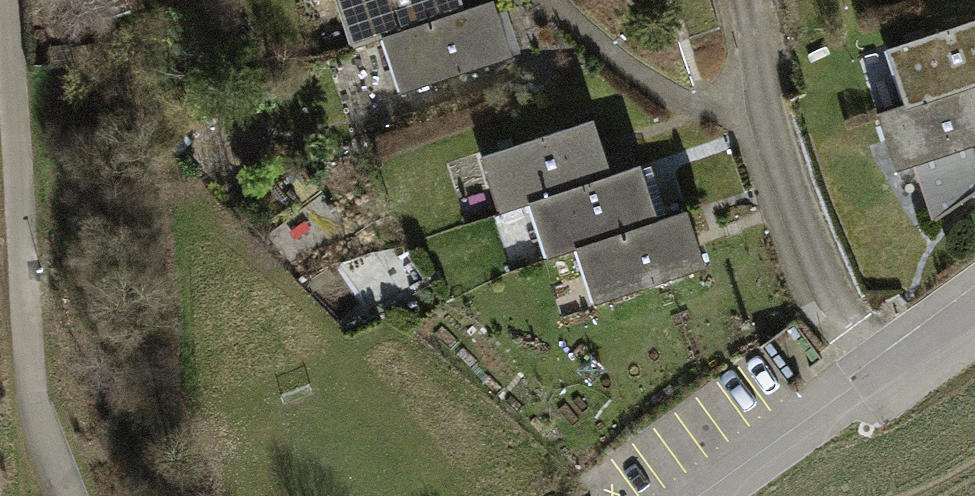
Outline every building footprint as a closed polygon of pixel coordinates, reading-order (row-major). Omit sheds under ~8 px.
[(343,15),(354,12),(350,0),(338,0),(343,15)] [(354,12),(343,15),(354,47),(383,37),(465,10),(461,0),(350,0),(354,12)] [(465,10),(383,37),(401,93),(513,57),(494,1),(465,10)] [(896,46),(901,59),(903,59),(906,70),(894,74),(905,107),(974,84),(974,20),(896,46)] [(887,49),(894,74),(906,70),(903,59),(901,59),(896,46),(887,49)] [(905,107),(877,115),(889,147),(899,143),(905,168),(923,161),(941,216),(974,193),(974,84),(905,107)] [(593,119),(492,153),(500,177),(490,180),(501,212),(529,203),(539,199),(612,175),(593,119)] [(899,143),(889,147),(896,171),(905,168),(899,143)] [(482,156),(490,180),(500,177),(492,153),(482,156)] [(612,175),(539,199),(547,223),(536,226),(547,258),(576,248),(658,221),(640,166),(612,175)] [(529,203),(536,226),(547,223),(539,199),(529,203)] [(687,212),(658,221),(576,248),(587,281),(597,277),(605,301),(706,268),(687,212)] [(597,277),(587,281),(594,304),(605,301),(597,277)]
